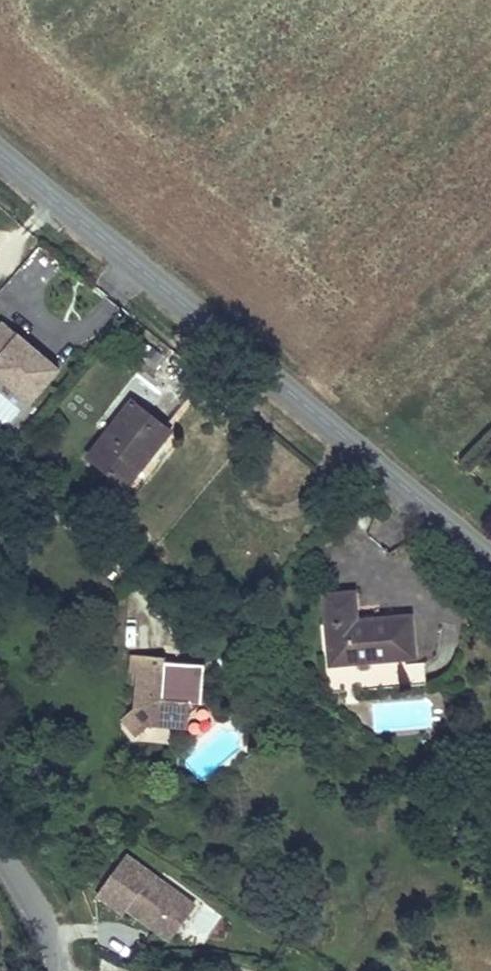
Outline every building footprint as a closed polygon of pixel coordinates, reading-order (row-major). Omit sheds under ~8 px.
[(4,323),(0,328),(0,375),(31,404),(60,370),(4,323)] [(129,335),(134,330),(127,324),(123,329),(129,335)] [(133,401),(91,455),(124,481),(163,431),(152,422),(155,418),(133,401)] [(167,435),(163,431),(124,481),(128,485),(167,435)] [(326,596),(332,664),(414,657),(411,618),(356,622),(353,594),(326,596)] [(205,665),(173,663),(172,670),(164,669),(165,662),(165,658),(132,655),(131,674),(138,674),(136,706),(123,716),(137,734),(151,723),(172,725),(174,727),(189,715),(184,710),(184,703),(202,704),(205,665)] [(426,685),(424,663),(332,670),(334,693),(426,685)] [(239,696),(229,706),(239,716),(250,707),(239,696)] [(174,890),(126,857),(98,896),(123,913),(126,908),(150,925),(174,890)] [(171,939),(196,904),(174,890),(150,925),(171,939)]
